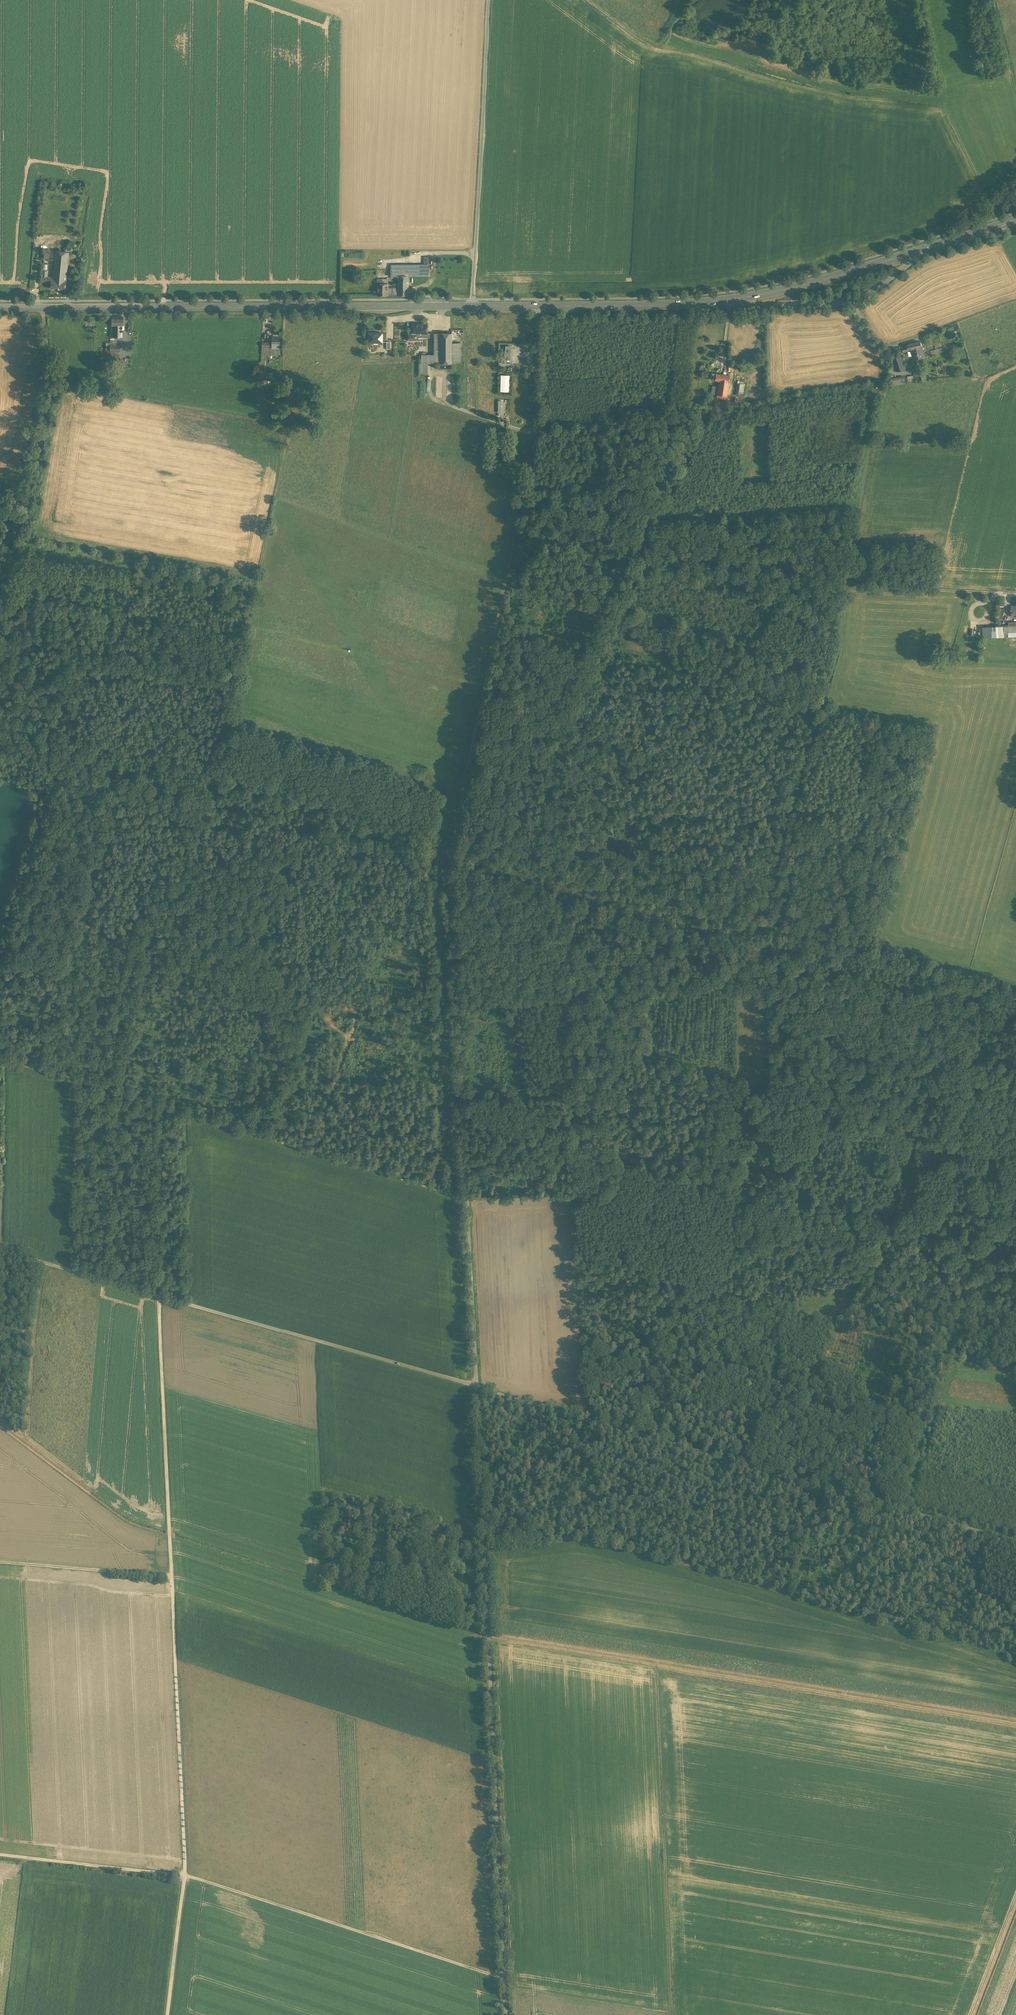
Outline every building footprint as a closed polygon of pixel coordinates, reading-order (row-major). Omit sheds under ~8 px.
[(55,250),(43,250),(43,259),(54,260),(55,250)] [(62,251),(55,250),(54,260),(53,278),(66,279),(68,252),(62,251)] [(419,264),(419,275),(428,275),(428,257),(425,257),(425,264),(419,264)] [(392,264),(391,275),(393,275),(398,275),(408,275),(419,275),(419,264),(392,264)] [(408,275),(398,275),(398,279),(398,289),(398,295),(408,295),(408,294),(408,275)] [(53,278),(51,278),(51,282),(50,288),(56,288),(60,289),(66,289),(66,279),(53,278)] [(388,279),(377,279),(377,295),(388,295),(388,289),(388,279)] [(124,316),(112,317),(112,325),(114,325),(114,336),(117,336),(123,336),(123,328),(124,328),(124,316)] [(427,323),(412,323),(412,333),(408,332),(408,339),(416,340),(416,336),(430,337),(430,333),(427,333),(427,323)] [(114,336),(114,325),(112,325),(111,325),(111,343),(106,342),(106,350),(107,350),(107,344),(117,344),(117,336),(114,336)] [(383,332),(369,332),(369,342),(383,342),(383,332)] [(452,332),(440,332),(440,333),(434,333),(434,346),(440,346),(440,356),(440,363),(452,363),(452,342),(452,332)] [(280,337),(272,336),(272,342),(272,347),(280,348),(280,347),(280,337)] [(921,341),(907,345),(902,347),(903,352),(909,349),(911,348),(914,360),(925,357),(924,352),(921,341)] [(272,342),(266,342),(262,342),(262,353),(264,353),(280,353),(280,348),(272,347),(272,342)] [(460,342),(452,342),(452,363),(461,362),(460,342)] [(117,344),(107,344),(107,350),(107,355),(111,355),(120,355),(120,345),(117,344)] [(511,346),(506,346),(505,353),(501,353),(501,363),(510,363),(511,346)] [(434,354),(421,354),(421,362),(419,362),(419,374),(427,374),(427,363),(440,363),(440,356),(434,356),(434,354)] [(901,355),(892,358),(896,371),(905,368),(901,355)] [(925,371),(914,373),(915,380),(926,379),(925,371)] [(730,375),(716,373),(712,372),(711,379),(718,379),(718,381),(719,381),(718,387),(722,387),(721,389),(728,390),(730,375)] [(509,375),(501,375),(501,391),(509,391),(509,375)] [(745,381),(737,380),(735,393),(743,394),(745,381)] [(728,390),(721,389),(722,387),(718,387),(717,394),(727,395),(728,390)] [(984,626),(984,638),(1015,637),(1015,624),(984,626)]
